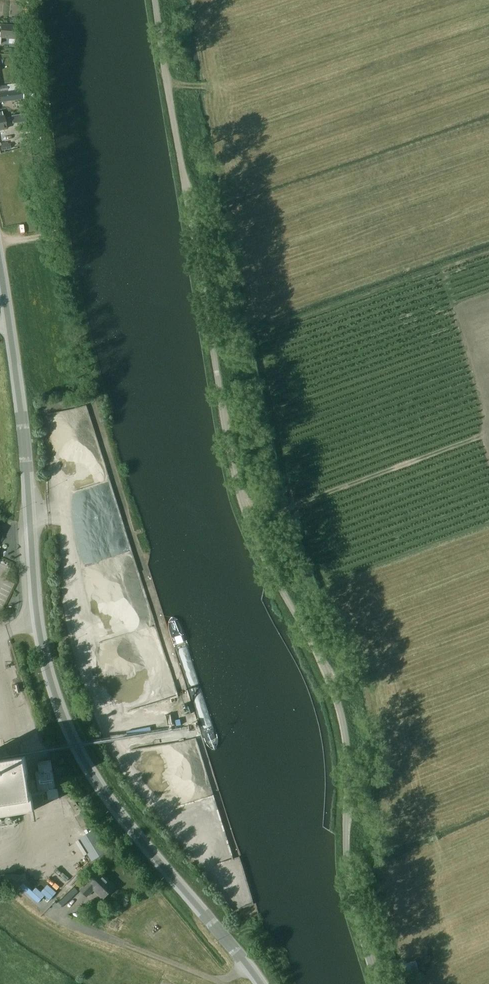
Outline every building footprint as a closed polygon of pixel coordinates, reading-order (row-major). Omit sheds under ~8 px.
[(19,38),(20,26),(1,24),(0,33),(0,37),(19,38)] [(7,85),(8,88),(8,92),(22,90),(23,89),(22,82),(7,85)] [(0,95),(0,102),(25,99),(24,92),(22,92),(0,95)] [(25,114),(11,116),(12,124),(26,122),(25,114)] [(13,814),(35,810),(26,756),(5,759),(0,760),(0,816),(13,814)] [(39,793),(43,792),(43,793),(44,793),(44,791),(48,791),(49,800),(60,798),(58,788),(56,789),(54,773),(51,773),(49,760),(38,762),(40,771),(36,771),(39,793)] [(72,796),(67,799),(76,814),(82,811),(72,796)] [(96,829),(78,840),(91,862),(109,852),(96,829)] [(100,871),(80,890),(87,897),(94,890),(103,899),(116,887),(100,871)] [(76,888),(61,902),(65,906),(79,892),(76,888)] [(80,906),(78,913),(85,914),(87,907),(80,906)] [(416,960),(406,964),(408,973),(419,969),(416,960)]
